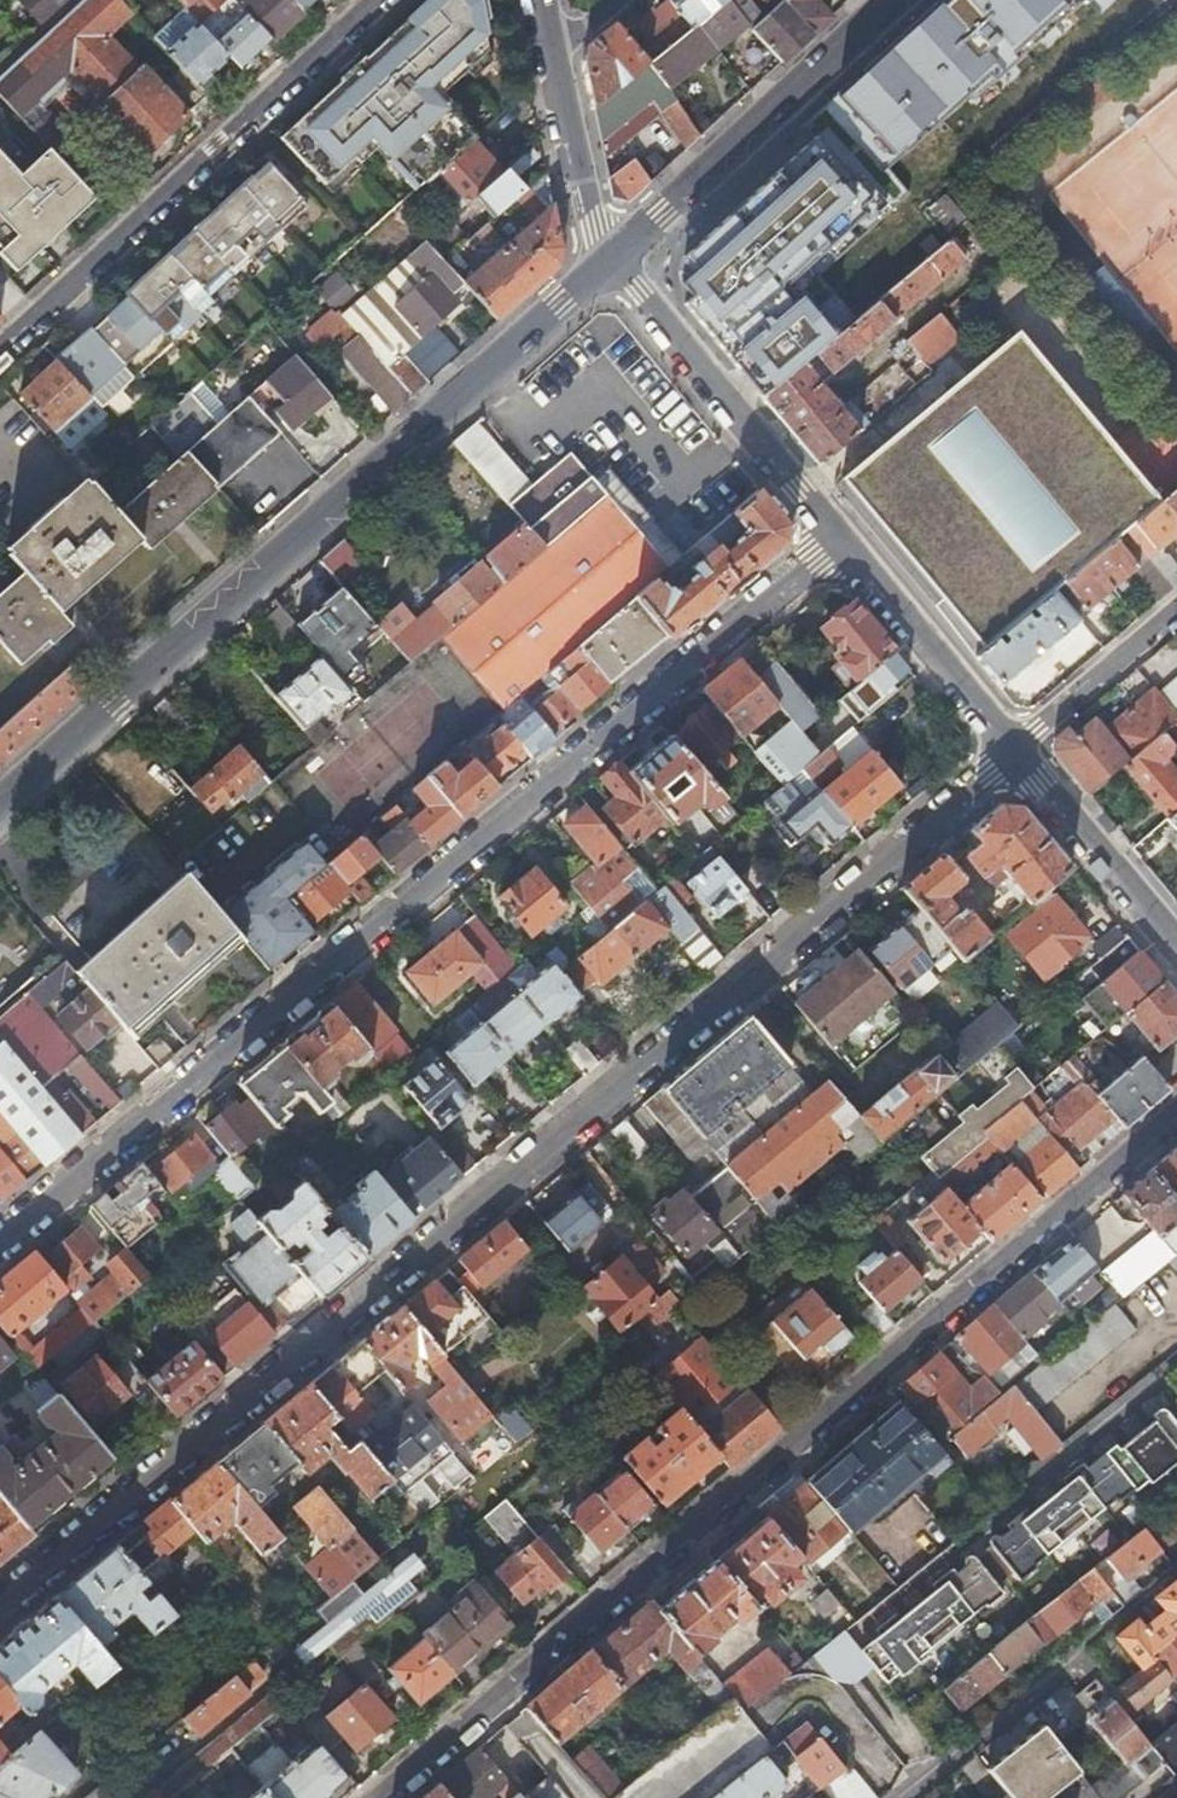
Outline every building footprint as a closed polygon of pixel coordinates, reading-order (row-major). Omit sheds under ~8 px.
[(118,0),(80,0),(0,74),(0,97),(48,148),(72,173),(91,157),(37,100),(40,97),(43,100),(62,82),(60,79),(71,68),(103,103),(99,107),(143,155),(186,115),(142,66),(137,70),(105,36),(130,13),(118,0)] [(37,23),(62,0),(15,0),(37,23)] [(184,9),(229,56),(241,69),(272,41),(245,13),(235,23),(221,9),(221,3),(225,0),(176,0),(184,9)] [(239,6),(245,13),(272,41),(302,13),(301,11),(291,0),(245,0),(239,6)] [(376,149),(376,147),(381,147),(383,145),(394,157),(390,160),(405,177),(410,173),(420,184),(472,138),(474,136),(454,111),(450,114),(443,104),(439,93),(485,48),(474,0),(426,0),(276,138),(303,168),(304,168),(321,187),(354,159),(358,164),(375,150),(376,149)] [(313,0),(291,0),(301,11),(313,0)] [(668,0),(670,2),(661,9),(668,19),(652,31),(653,32),(634,48),(613,23),(586,46),(581,59),(592,110),(648,64),(696,25),(727,0),(669,0),(668,0)] [(804,126),(816,139),(686,259),(700,274),(686,286),(695,297),(684,307),(761,399),(861,315),(815,260),(907,182),(886,157),(969,88),(973,92),(1082,0),(942,0),(804,126)] [(751,29),(764,17),(755,6),(749,0),(727,0),(696,25),(716,48),(747,24),(751,29)] [(813,34),(796,15),(783,0),(782,0),(778,5),(773,0),(767,5),(772,10),(764,17),(751,29),(781,63),(788,56),(813,34)] [(796,15),(813,34),(829,18),(813,0),(783,0),(796,15)] [(229,56),(184,9),(154,38),(182,68),(198,85),(229,56)] [(667,88),(716,48),(696,25),(648,64),(667,88)] [(667,88),(648,64),(592,110),(594,116),(602,154),(660,109),(674,96),(667,88)] [(198,85),(182,68),(172,77),(195,103),(205,93),(198,85)] [(686,149),(700,136),(674,96),(660,109),(686,149)] [(472,138),(420,184),(415,189),(444,220),(472,195),(501,170),(472,138)] [(376,149),(375,150),(411,192),(415,189),(420,184),(410,173),(405,177),(390,160),(394,157),(383,145),(381,147),(376,147),(376,149)] [(48,148),(20,174),(0,152),(0,249),(1,251),(0,252),(0,256),(15,273),(26,262),(96,198),(72,173),(48,148)] [(631,155),(606,176),(611,196),(630,202),(651,183),(631,155)] [(358,164),(354,159),(321,187),(328,194),(356,170),(354,167),(358,164)] [(79,337),(55,360),(100,409),(211,304),(206,298),(302,209),(263,165),(124,295),(127,297),(81,339),(79,337)] [(501,170),(472,195),(491,216),(524,187),(506,166),(501,170)] [(448,266),(496,319),(557,265),(559,245),(550,203),(508,239),(498,227),(546,185),(543,171),(524,187),(491,216),(472,233),(481,243),(492,234),(502,244),(470,272),(451,251),(442,259),(448,266)] [(941,193),(924,210),(946,234),(964,218),(941,193)] [(424,238),(442,259),(451,251),(462,242),(444,220),(424,238)] [(357,334),(411,395),(423,385),(395,354),(456,301),(435,278),(448,266),(442,259),(424,238),(338,314),(357,334)] [(962,257),(949,241),(861,315),(761,399),(786,430),(818,468),(859,433),(840,411),(845,407),(840,400),(835,404),(821,386),(896,323),(894,322),(971,259),(966,254),(962,257)] [(329,308),(350,291),(334,272),(313,289),(329,308)] [(977,327),(997,304),(978,287),(958,309),(977,327)] [(959,338),(940,314),(907,341),(913,349),(927,366),(959,338)] [(340,349),(394,410),(411,395),(357,334),(340,349)] [(259,348),(232,361),(240,379),(267,366),(259,348)] [(899,362),(917,384),(932,372),(927,366),(913,349),(899,362)] [(100,409),(55,360),(17,394),(67,448),(105,414),(100,409)] [(177,457),(184,450),(213,424),(213,417),(190,390),(149,426),(164,443),(177,457)] [(305,445),(343,411),(327,394),(289,428),(305,445)] [(216,486),(218,488),(280,434),(244,397),(224,414),(231,423),(220,432),(213,424),(184,450),(216,486)] [(449,443),(506,506),(522,524),(543,547),(512,573),(504,581),(439,637),(502,710),(561,659),(576,646),(577,646),(633,597),(654,579),(668,567),(592,482),(566,452),(529,486),(473,422),(449,443)] [(216,486),(184,450),(177,457),(164,443),(104,496),(90,481),(88,483),(83,477),(5,547),(10,553),(8,555),(22,570),(0,589),(0,641),(18,662),(46,637),(51,642),(72,624),(59,610),(138,539),(146,548),(216,486)] [(605,470),(592,482),(668,567),(681,555),(605,470)] [(1159,502),(1176,523),(1176,487),(1159,502)] [(633,597),(666,634),(671,640),(723,596),(787,543),(789,527),(758,489),(721,521),(738,540),(725,551),(720,545),(699,563),(700,564),(695,568),(699,574),(676,593),(673,589),(667,594),(654,579),(633,597)] [(1159,502),(1124,532),(1148,561),(1176,536),(1176,523),(1159,502)] [(504,581),(512,573),(543,547),(522,524),(484,558),(491,567),(504,581)] [(1148,561),(1124,532),(1115,540),(1139,569),(1148,561)] [(1136,571),(1139,569),(1115,540),(1062,583),(1086,612),(1136,571)] [(359,564),(339,541),(319,559),(339,582),(359,564)] [(1176,588),(1176,566),(1169,556),(1154,568),(1173,591),(1176,588)] [(1154,568),(1148,561),(1139,569),(1136,571),(1161,601),(1173,591),(1154,568)] [(439,637),(504,581),(491,567),(485,572),(478,563),(432,603),(434,604),(415,620),(413,621),(432,643),(439,637)] [(974,658),(1001,690),(1081,623),(1054,591),(974,658)] [(608,683),(666,634),(633,597),(577,646),(608,683)] [(893,653),(854,605),(824,630),(841,651),(836,655),(838,657),(859,682),(893,653)] [(413,621),(415,620),(402,606),(380,624),(392,638),(402,630),(403,631),(413,621)] [(421,652),(432,643),(413,621),(403,631),(421,652)] [(408,663),(421,652),(403,631),(402,630),(392,638),(389,641),(408,663)] [(589,698),(608,683),(577,646),(576,646),(561,659),(570,670),(554,683),(576,709),(581,715),(594,704),(589,698)] [(788,651),(773,663),(785,678),(800,666),(788,651)] [(907,670),(893,653),(859,682),(849,690),(834,703),(840,709),(848,720),(907,670)] [(274,697),(302,730),(330,706),(332,709),(352,692),(321,655),(285,687),(274,697)] [(859,682),(838,657),(829,665),(849,690),(859,682)] [(723,675),(703,691),(713,704),(745,743),(780,786),(801,769),(819,754),(800,732),(756,678),(740,660),(723,675)] [(773,663),(756,678),(800,732),(807,726),(816,718),(818,717),(785,678),(773,663)] [(86,685),(68,665),(0,725),(0,761),(86,685)] [(280,681),(269,691),(274,697),(285,687),(280,681)] [(1176,720),(1176,695),(1167,682),(1155,693),(1176,720)] [(549,732),(576,709),(554,683),(527,706),(530,709),(549,732)] [(1089,797),(1123,768),(1176,723),(1176,720),(1155,693),(1104,735),(1095,723),(1076,738),(1068,729),(1055,740),(1054,754),(1089,797)] [(834,703),(818,717),(816,718),(822,725),(840,709),(834,703)] [(671,738),(698,771),(704,766),(708,771),(718,762),(720,765),(745,743),(713,704),(671,738)] [(531,757),(554,737),(549,732),(530,709),(507,728),(526,750),(531,757)] [(816,718),(807,726),(813,732),(822,725),(816,718)] [(1167,818),(1176,810),(1176,785),(1162,767),(1176,754),(1176,723),(1123,768),(1167,818)] [(305,734),(315,744),(325,735),(316,725),(305,734)] [(489,781),(526,750),(507,728),(505,725),(483,743),(476,733),(461,746),(489,781)] [(815,785),(850,828),(863,843),(882,827),(870,812),(900,787),(869,750),(833,780),(829,775),(839,767),(839,764),(837,760),(852,747),(847,742),(856,735),(850,728),(819,754),(801,769),(814,786),(815,785)] [(628,771),(665,816),(671,824),(696,804),(700,808),(709,808),(720,798),(698,771),(671,738),(669,736),(628,771)] [(459,817),(494,787),(489,781),(461,746),(456,751),(467,765),(455,775),(444,761),(426,777),(459,817)] [(239,747),(208,773),(228,797),(227,798),(230,801),(238,794),(262,773),(239,747)] [(593,783),(578,796),(587,807),(617,842),(625,835),(632,843),(634,841),(638,846),(650,836),(646,831),(665,816),(628,771),(619,761),(601,777),(617,797),(609,804),(593,783)] [(780,786),(756,806),(779,833),(785,828),(796,841),(815,825),(831,844),(850,828),(815,785),(814,786),(801,769),(780,786)] [(208,773),(189,789),(209,813),(227,798),(228,797),(208,773)] [(238,794),(247,803),(270,783),(262,773),(238,794)] [(426,844),(459,817),(426,777),(413,788),(429,807),(408,823),(426,844)] [(1046,888),(1070,867),(1019,805),(1002,804),(970,831),(978,842),(966,852),(967,858),(981,875),(987,875),(997,866),(1028,903),(1046,888)] [(374,837),(367,843),(378,855),(392,873),(426,844),(408,823),(393,805),(384,813),(396,827),(378,842),(374,837)] [(582,862),(564,878),(587,905),(608,930),(610,928),(645,899),(656,889),(617,842),(587,807),(562,826),(592,861),(586,866),(582,862)] [(1167,818),(1176,829),(1176,810),(1167,818)] [(360,834),(325,863),(347,889),(357,902),(364,896),(350,879),(378,855),(367,843),(360,834)] [(305,839),(218,913),(239,938),(285,898),(325,863),(305,839)] [(709,846),(704,850),(713,861),(687,882),(716,917),(747,891),(709,846)] [(953,949),(961,959),(987,938),(962,908),(956,914),(942,898),(964,880),(943,854),(903,888),(919,908),(953,949)] [(347,889),(325,863),(285,898),(307,923),(347,889)] [(517,881),(498,897),(529,934),(564,905),(534,869),(518,882),(517,881)] [(184,872),(73,972),(77,976),(86,987),(117,1022),(127,1034),(150,1015),(220,955),(227,948),(239,938),(218,913),(184,872)] [(671,877),(662,885),(673,899),(683,891),(671,877)] [(1085,936),(1046,888),(1028,903),(1005,922),(1044,971),(1055,962),(1057,965),(1074,950),(1072,947),(1085,936)] [(285,898),(239,938),(242,942),(265,970),(312,929),(307,923),(285,898)] [(645,899),(610,928),(633,956),(667,927),(645,899)] [(608,930),(587,905),(572,918),(592,943),(608,930)] [(919,908),(870,950),(874,955),(868,960),(893,990),(899,985),(913,1003),(942,979),(932,966),(953,949),(919,908)] [(501,948),(473,914),(404,971),(432,1004),(501,948)] [(1080,955),(1090,967),(1127,936),(1117,924),(1080,955)] [(608,930),(592,943),(584,950),(575,958),(592,979),(598,985),(633,956),(610,928),(608,930)] [(571,935),(556,948),(569,963),(575,958),(584,950),(571,935)] [(689,946),(710,971),(724,959),(703,935),(689,946)] [(1090,967),(1102,982),(1139,951),(1127,936),(1090,967)] [(242,942),(239,938),(227,948),(231,952),(242,942)] [(556,948),(555,946),(546,953),(553,961),(560,970),(569,963),(556,948)] [(231,952),(227,948),(220,955),(223,959),(231,952)] [(796,1005),(829,1045),(894,992),(893,990),(868,960),(861,951),(796,1005)] [(1139,951),(1102,982),(1125,1012),(1164,981),(1139,951)] [(569,963),(560,970),(559,971),(576,993),(592,979),(575,958),(569,963)] [(553,961),(516,992),(544,1026),(580,997),(576,993),(559,971),(560,970),(553,961)] [(1125,1012),(1147,1040),(1142,1044),(1149,1052),(1154,1048),(1156,1051),(1176,1034),(1176,997),(1164,981),(1125,1012)] [(355,982),(330,1003),(371,1052),(389,1074),(413,1053),(355,982)] [(117,1022),(86,987),(55,1015),(85,1049),(117,1022)] [(516,992),(481,1022),(509,1056),(544,1026),(516,992)] [(0,1016),(0,1040),(1,1042),(79,1134),(108,1110),(69,1063),(68,1064),(29,1018),(39,1009),(26,994),(0,1016)] [(330,1003),(281,1044),(340,1115),(349,1107),(330,1085),(333,1082),(334,1073),(332,1070),(347,1056),(350,1060),(360,1060),(371,1052),(330,1003)] [(942,1050),(961,1073),(1017,1027),(998,1003),(942,1050)] [(118,1101),(39,1009),(29,1018),(68,1064),(69,1063),(108,1110),(118,1101)] [(127,1034),(131,1039),(154,1019),(150,1015),(127,1034)] [(732,1247),(740,1256),(836,1177),(878,1141),(858,1117),(829,1081),(813,1094),(750,1016),(644,1105),(664,1129),(677,1118),(682,1113),(689,1122),(727,1168),(691,1197),(716,1228),(732,1247)] [(481,1022),(445,1052),(474,1086),(509,1056),(481,1022)] [(142,1051),(157,1069),(174,1054),(159,1036),(142,1051)] [(564,1050),(585,1075),(599,1064),(578,1039),(564,1050)] [(0,1042),(0,1116),(42,1165),(79,1134),(1,1042),(0,1042)] [(281,1044),(237,1081),(250,1097),(274,1126),(288,1114),(282,1107),(294,1097),(302,1097),(316,1114),(321,1111),(331,1122),(340,1115),(281,1044)] [(1074,1054),(1067,1061),(1077,1073),(1084,1066),(1074,1054)] [(858,1117),(878,1141),(952,1080),(933,1056),(858,1117)] [(1095,1079),(1087,1086),(1116,1120),(1124,1129),(1168,1091),(1140,1057),(1102,1089),(1095,1079)] [(436,1058),(403,1086),(438,1128),(459,1110),(457,1107),(468,1097),(436,1058)] [(1087,1086),(1077,1073),(1072,1077),(1078,1084),(1036,1119),(1049,1134),(1078,1169),(1087,1161),(1079,1151),(1094,1138),(1100,1132),(1116,1120),(1087,1086)] [(231,1103),(204,1126),(229,1157),(257,1134),(260,1137),(274,1126),(250,1097),(235,1109),(231,1103)] [(1020,1099),(982,1130),(998,1149),(1001,1152),(1008,1147),(1004,1142),(1034,1117),(1020,1099)] [(682,1113),(677,1118),(684,1126),(689,1122),(682,1113)] [(42,1165),(0,1116),(0,1200),(42,1165)] [(627,1120),(613,1131),(635,1158),(649,1147),(627,1120)] [(1124,1129),(1116,1120),(1100,1132),(1109,1142),(1124,1129)] [(982,1130),(931,1172),(947,1191),(998,1149),(982,1130)] [(1017,1161),(1046,1196),(1078,1169),(1049,1134),(1017,1161)] [(193,1135),(153,1168),(170,1189),(205,1161),(208,1165),(214,1161),(193,1135)] [(430,1137),(380,1180),(413,1219),(425,1209),(421,1204),(427,1199),(433,1200),(436,1200),(440,1196),(441,1193),(441,1190),(440,1185),(438,1183),(433,1178),(451,1162),(439,1148),(430,1137)] [(452,1138),(439,1148),(451,1162),(463,1177),(476,1167),(452,1138)] [(1079,1151),(1087,1161),(1102,1147),(1094,1138),(1079,1151)] [(1148,1172),(1176,1205),(1176,1147),(1148,1172)] [(213,1171),(238,1200),(254,1187),(229,1157),(213,1171)] [(103,1193),(89,1204),(125,1248),(154,1224),(142,1209),(164,1191),(140,1162),(112,1185),(119,1194),(110,1201),(103,1193)] [(959,1206),(978,1230),(990,1244),(1041,1200),(1010,1163),(988,1182),(984,1178),(979,1182),(982,1187),(959,1206)] [(380,1180),(372,1171),(354,1187),(357,1191),(347,1200),(352,1206),(347,1211),(342,1204),(334,1211),(331,1207),(326,1211),(340,1227),(366,1259),(413,1219),(380,1180)] [(947,1191),(931,1172),(911,1188),(918,1197),(914,1200),(920,1207),(905,1220),(940,1262),(978,1230),(959,1206),(947,1191)] [(1122,1298),(1167,1261),(1173,1256),(1157,1237),(1176,1220),(1176,1221),(1176,1205),(1148,1172),(1121,1195),(1153,1233),(1100,1271),(1122,1298)] [(268,1210),(256,1220),(280,1249),(289,1241),(294,1246),(301,1241),(310,1252),(296,1263),(294,1260),(291,1263),(299,1273),(320,1297),(366,1259),(340,1227),(323,1241),(313,1230),(320,1224),(315,1218),(325,1210),(302,1182),(291,1191),(291,1200),(275,1212),(268,1210)] [(582,1183),(532,1228),(560,1259),(610,1214),(582,1183)] [(687,1253),(716,1228),(691,1197),(684,1189),(655,1214),(687,1253)] [(895,1202),(883,1212),(890,1220),(902,1211),(895,1202)] [(259,1305),(253,1310),(274,1335),(288,1324),(267,1300),(299,1273),(291,1263),(280,1249),(256,1220),(248,1211),(231,1225),(248,1245),(225,1264),(259,1305)] [(883,1212),(871,1221),(889,1243),(895,1250),(906,1241),(890,1220),(883,1212)] [(497,1273),(527,1248),(505,1221),(460,1259),(481,1286),(484,1283),(491,1290),(503,1280),(497,1273)] [(78,1265),(98,1248),(81,1228),(48,1256),(75,1289),(84,1282),(79,1276),(84,1272),(78,1265)] [(1072,1237),(1034,1270),(1060,1300),(1070,1291),(1080,1302),(1099,1284),(1090,1274),(1097,1267),(1072,1237)] [(860,1313),(880,1338),(895,1325),(883,1311),(919,1280),(904,1261),(895,1250),(889,1243),(883,1247),(889,1254),(884,1258),(878,1252),(874,1255),(871,1251),(856,1264),(864,1275),(856,1282),(872,1302),(860,1313)] [(691,1277),(709,1261),(698,1247),(679,1263),(691,1277)] [(693,1279),(701,1288),(740,1256),(732,1247),(693,1279)] [(113,1272),(77,1302),(93,1322),(94,1320),(142,1280),(148,1276),(125,1248),(107,1263),(113,1272)] [(0,1279),(0,1324),(9,1334),(65,1288),(34,1251),(0,1279)] [(904,1261),(919,1280),(923,1285),(935,1276),(915,1252),(904,1261)] [(1167,1261),(1176,1274),(1176,1253),(1173,1256),(1167,1261)] [(621,1328),(634,1343),(642,1337),(665,1318),(681,1305),(668,1289),(657,1299),(621,1256),(586,1285),(597,1299),(594,1302),(618,1331),(621,1328)] [(1034,1270),(994,1304),(1023,1339),(1046,1319),(1043,1315),(1060,1300),(1034,1270)] [(437,1278),(403,1306),(442,1355),(459,1374),(460,1376),(468,1370),(450,1348),(489,1315),(464,1284),(451,1295),(437,1278)] [(830,1355),(850,1337),(810,1289),(755,1336),(795,1385),(812,1370),(808,1365),(825,1350),(830,1355)] [(187,1335),(193,1342),(223,1378),(274,1335),(253,1310),(247,1303),(210,1333),(201,1323),(187,1335)] [(994,1304),(957,1336),(987,1372),(1015,1348),(1024,1341),(1023,1339),(994,1304)] [(1013,1386),(1034,1412),(1135,1330),(1114,1304),(1013,1386)] [(403,1306),(361,1342),(384,1370),(400,1389),(414,1378),(407,1370),(407,1361),(416,1354),(424,1356),(431,1364),(432,1363),(442,1355),(403,1306)] [(665,1318),(642,1337),(654,1351),(677,1332),(665,1318)] [(94,1320),(93,1322),(78,1334),(89,1348),(106,1334),(94,1320)] [(705,1334),(653,1377),(680,1409),(717,1453),(730,1467),(780,1424),(705,1334)] [(21,1338),(16,1343),(20,1348),(26,1343),(21,1338)] [(1024,1341),(1015,1348),(1022,1357),(1027,1354),(1032,1350),(1024,1341)] [(145,1381),(176,1417),(223,1378),(193,1342),(145,1381)] [(361,1342),(311,1384),(348,1429),(365,1449),(377,1438),(360,1419),(369,1412),(355,1395),(384,1370),(361,1342)] [(1032,1350),(1027,1354),(1031,1359),(1036,1355),(1032,1350)] [(939,1352),(899,1386),(946,1441),(951,1436),(1000,1397),(991,1385),(976,1397),(939,1352)] [(459,1374),(442,1355),(432,1363),(448,1383),(459,1374)] [(126,1396),(157,1433),(176,1417),(145,1381),(124,1356),(107,1371),(95,1357),(63,1383),(95,1421),(126,1396)] [(460,1376),(459,1374),(448,1383),(428,1399),(470,1450),(500,1426),(460,1376)] [(311,1384),(264,1423),(303,1470),(326,1451),(341,1469),(344,1467),(368,1497),(390,1479),(365,1449),(348,1429),(311,1384)] [(1000,1397),(951,1436),(965,1455),(996,1430),(993,1426),(1006,1416),(1042,1460),(1060,1445),(1034,1412),(1013,1386),(1000,1397)] [(28,1525),(110,1457),(58,1395),(37,1412),(47,1423),(54,1424),(60,1432),(57,1434),(54,1434),(40,1446),(39,1445),(27,1456),(28,1457),(17,1466),(17,1468),(11,1472),(6,1465),(6,1458),(0,1451),(0,1491),(28,1525)] [(900,1402),(808,1479),(848,1528),(850,1531),(866,1519),(870,1523),(877,1523),(880,1521),(913,1494),(953,1541),(991,1511),(900,1402)] [(365,1449),(390,1479),(400,1492),(451,1451),(415,1407),(377,1438),(365,1449)] [(645,1438),(622,1458),(659,1502),(717,1453),(680,1409),(655,1430),(663,1439),(662,1441),(658,1442),(657,1443),(656,1444),(656,1447),(654,1448),(645,1438)] [(1010,1567),(1021,1580),(1037,1567),(1035,1565),(1057,1547),(1059,1550),(1092,1523),(1090,1520),(1115,1500),(1117,1503),(1132,1491),(1134,1493),(1147,1483),(1148,1485),(1176,1462),(1176,1426),(1166,1413),(1111,1459),(1105,1453),(1002,1537),(1000,1535),(995,1536),(992,1540),(991,1543),(992,1545),(1010,1567)] [(328,1545),(305,1565),(330,1595),(375,1558),(303,1470),(264,1423),(218,1461),(256,1507),(275,1491),(269,1484),(290,1467),(309,1489),(293,1502),(328,1545)] [(195,1527),(206,1541),(233,1520),(260,1553),(280,1536),(256,1507),(218,1461),(172,1499),(195,1527)] [(611,1476),(594,1492),(626,1530),(654,1507),(617,1462),(607,1471),(611,1476)] [(993,1489),(1003,1502),(1022,1487),(1011,1474),(993,1489)] [(775,1492),(759,1505),(802,1557),(806,1563),(848,1528),(808,1479),(793,1493),(788,1488),(779,1496),(775,1492)] [(36,1534),(28,1525),(0,1491),(0,1564),(36,1534)] [(626,1530),(594,1492),(577,1506),(572,1500),(561,1509),(599,1553),(626,1530)] [(505,1498),(483,1516),(516,1554),(496,1572),(520,1600),(542,1582),(548,1588),(567,1572),(559,1562),(537,1536),(505,1498)] [(166,1550),(195,1527),(172,1499),(147,1520),(155,1529),(145,1537),(143,1535),(123,1552),(150,1586),(171,1568),(165,1560),(170,1556),(166,1550)] [(759,1505),(708,1549),(716,1559),(757,1609),(760,1612),(783,1592),(778,1585),(783,1581),(789,1588),(802,1577),(792,1565),(802,1557),(759,1505)] [(537,1536),(559,1562),(575,1548),(553,1522),(537,1536)] [(1128,1574),(1159,1549),(1141,1529),(1092,1568),(1122,1606),(1142,1590),(1128,1574)] [(166,1605),(150,1586),(123,1552),(117,1545),(57,1595),(98,1645),(115,1632),(110,1626),(128,1612),(135,1612),(152,1633),(174,1615),(166,1605)] [(976,1558),(993,1580),(1010,1567),(992,1545),(976,1558)] [(860,1651),(872,1666),(886,1684),(900,1673),(903,1676),(967,1625),(964,1621),(986,1605),(988,1607),(1004,1594),(993,1580),(976,1558),(970,1556),(967,1558),(966,1560),(965,1563),(965,1565),(966,1566),(860,1651)] [(716,1559),(657,1609),(689,1646),(696,1655),(718,1637),(711,1629),(716,1625),(720,1630),(733,1619),(738,1625),(757,1609),(716,1559)] [(457,1561),(429,1584),(450,1607),(418,1635),(422,1639),(448,1669),(506,1619),(457,1561)] [(1023,1623),(1040,1644),(1041,1646),(1093,1604),(1105,1619),(1122,1606),(1092,1568),(1023,1623)] [(1152,1597),(1162,1610),(1156,1615),(1173,1636),(1176,1632),(1176,1578),(1152,1597)] [(841,1605),(826,1588),(813,1598),(828,1615),(841,1605)] [(174,1615),(190,1601),(182,1591),(166,1605),(174,1615)] [(114,1665),(98,1645),(57,1595),(0,1643),(0,1680),(23,1708),(27,1712),(37,1703),(37,1692),(35,1689),(71,1659),(78,1657),(83,1663),(78,1667),(92,1684),(114,1665)] [(650,1600),(589,1651),(619,1686),(621,1688),(666,1650),(674,1659),(689,1646),(657,1609),(650,1600)] [(1151,1653),(1173,1636),(1156,1615),(1141,1627),(1135,1620),(1114,1636),(1140,1669),(1154,1658),(1151,1653)] [(1023,1623),(943,1687),(960,1709),(1040,1644),(1023,1623)] [(843,1629),(801,1663),(813,1675),(820,1671),(828,1679),(831,1678),(834,1682),(853,1682),(872,1666),(860,1651),(843,1629)] [(1173,1636),(1151,1653),(1154,1658),(1169,1676),(1176,1670),(1176,1632),(1173,1636)] [(448,1669),(422,1639),(388,1667),(417,1702),(452,1674),(448,1669)] [(358,1643),(350,1649),(341,1656),(363,1682),(379,1668),(358,1643)] [(722,1685),(733,1697),(743,1710),(788,1674),(767,1648),(722,1685)] [(589,1651),(526,1706),(555,1740),(619,1686),(589,1651)] [(260,1665),(254,1658),(183,1716),(197,1734),(249,1692),(243,1684),(257,1672),(254,1669),(260,1665)] [(1169,1676),(1154,1658),(1140,1669),(1116,1688),(1132,1709),(1170,1678),(1169,1676)] [(698,1681),(720,1708),(733,1697),(722,1685),(709,1670),(698,1681)] [(139,1797),(169,1797),(231,1747),(286,1702),(302,1688),(291,1675),(264,1696),(139,1797)] [(0,1680),(0,1714),(1,1713),(4,1715),(7,1712),(5,1710),(12,1703),(19,1711),(23,1708),(0,1680)] [(1096,1681),(1075,1697),(1126,1760),(1091,1788),(1099,1797),(1119,1797),(1163,1763),(1148,1745),(1096,1681)] [(364,1682),(325,1715),(353,1749),(393,1716),(364,1682)] [(325,1715),(302,1688),(286,1702),(309,1729),(325,1715)] [(656,1729),(625,1693),(616,1702),(646,1737),(656,1729)] [(805,1721),(781,1740),(818,1786),(841,1767),(805,1721)] [(1148,1745),(1163,1763),(1176,1780),(1176,1721),(1148,1745)] [(33,1733),(26,1725),(5,1742),(0,1736),(0,1761),(33,1733)] [(1042,1725),(985,1770),(1008,1797),(1046,1797),(1065,1782),(1073,1792),(1070,1795),(1072,1797),(1099,1797),(1091,1788),(1042,1725)] [(0,1761),(0,1794),(8,1797),(35,1797),(48,1787),(52,1792),(73,1775),(36,1731),(33,1733),(0,1761)] [(314,1735),(297,1750),(301,1754),(293,1761),(289,1756),(285,1760),(289,1765),(265,1787),(274,1797),(324,1797),(349,1776),(314,1735)] [(785,1781),(793,1792),(785,1797),(802,1797),(807,1794),(818,1786),(781,1740),(735,1777),(743,1788),(731,1797),(764,1797),(785,1781)] [(437,1782),(451,1797),(494,1797),(492,1795),(497,1790),(504,1797),(521,1797),(518,1795),(478,1747),(437,1782)] [(985,1770),(974,1756),(960,1767),(985,1797),(1008,1797),(985,1770)] [(603,1797),(608,1797),(622,1787),(596,1757),(580,1770),(603,1797)] [(521,1797),(567,1797),(545,1772),(518,1795),(521,1797)] [(114,1773),(84,1797),(111,1797),(125,1787),(114,1773)] [(437,1782),(418,1797),(451,1797),(437,1782)] [(265,1787),(262,1784),(247,1797),(274,1797),(265,1787)] [(1173,1787),(1159,1797),(1176,1797),(1176,1793),(1173,1787)]
